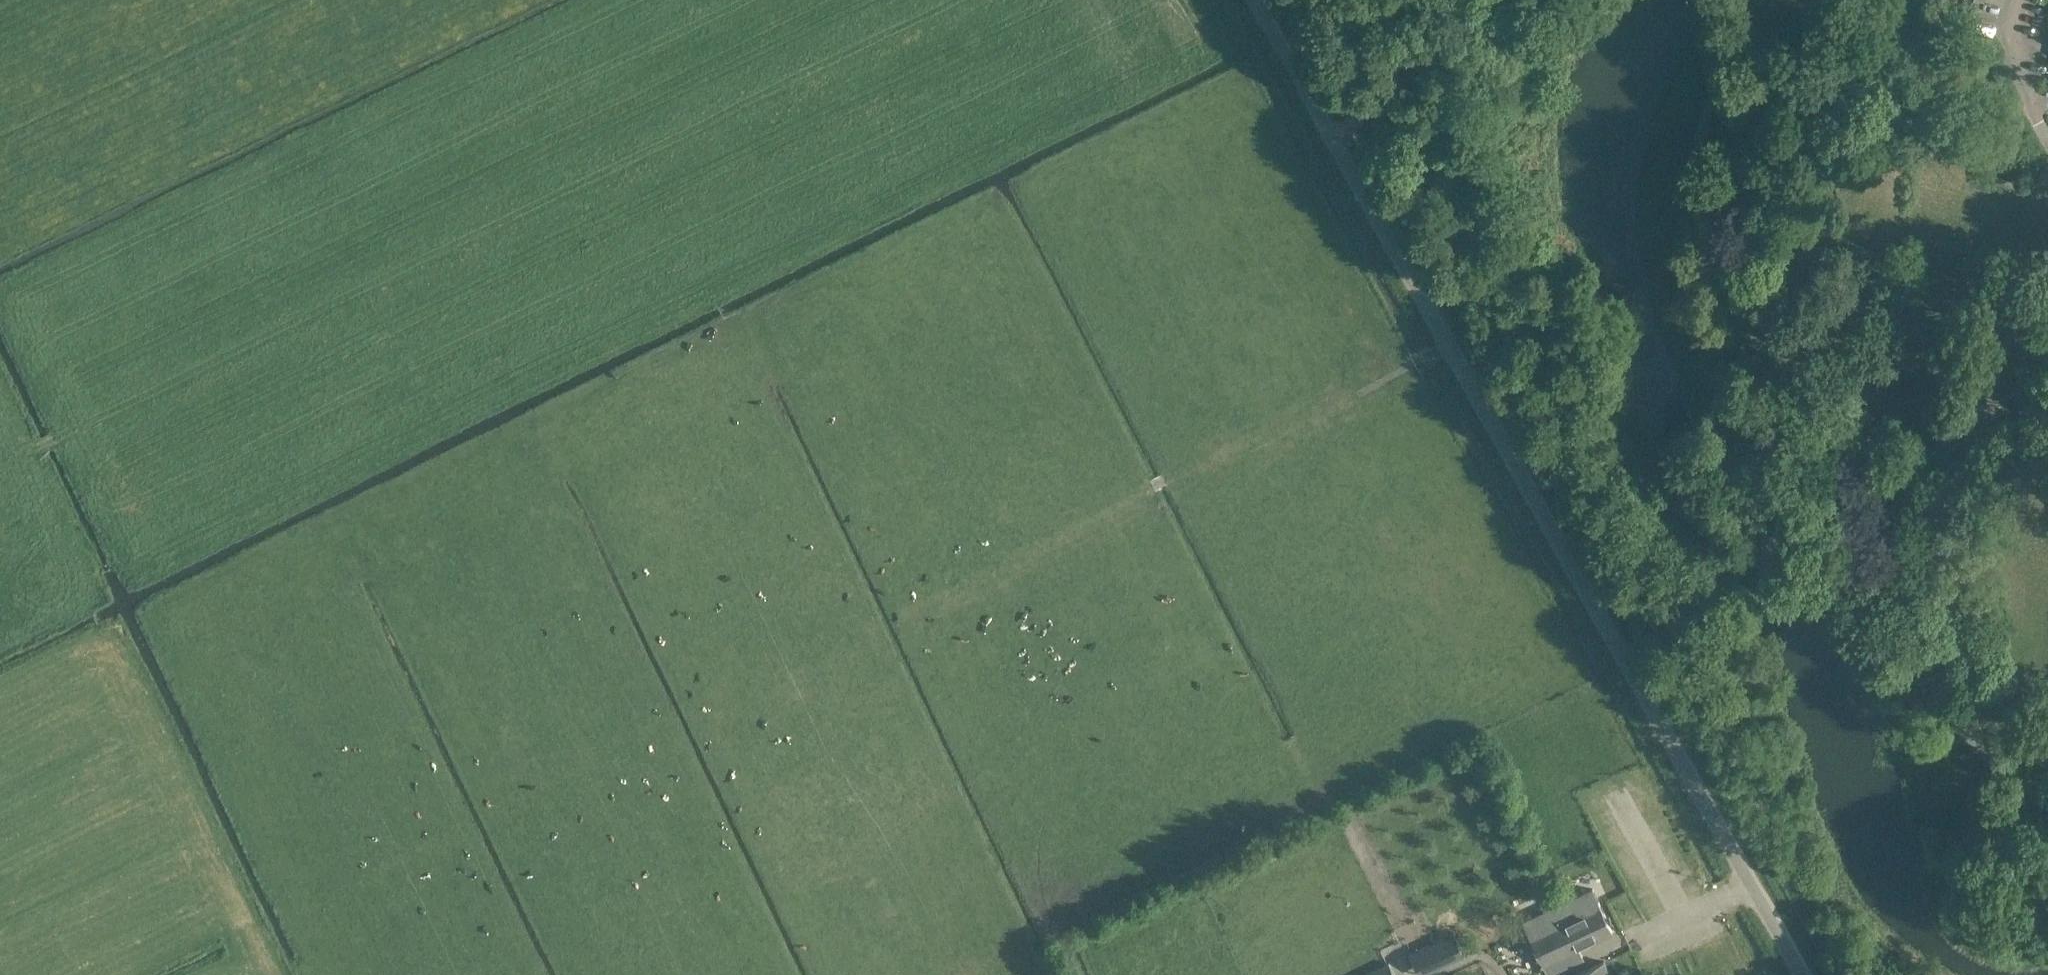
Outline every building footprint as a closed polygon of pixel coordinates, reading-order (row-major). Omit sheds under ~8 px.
[(1545,963),(1613,931),(1593,887),(1525,921),(1545,963)] [(1455,933),(1411,953),(1418,968),(1462,948),(1455,933)] [(1605,961),(1574,974),(1611,974),(1605,961)] [(1364,974),(1395,974),(1390,963),(1364,974)]
